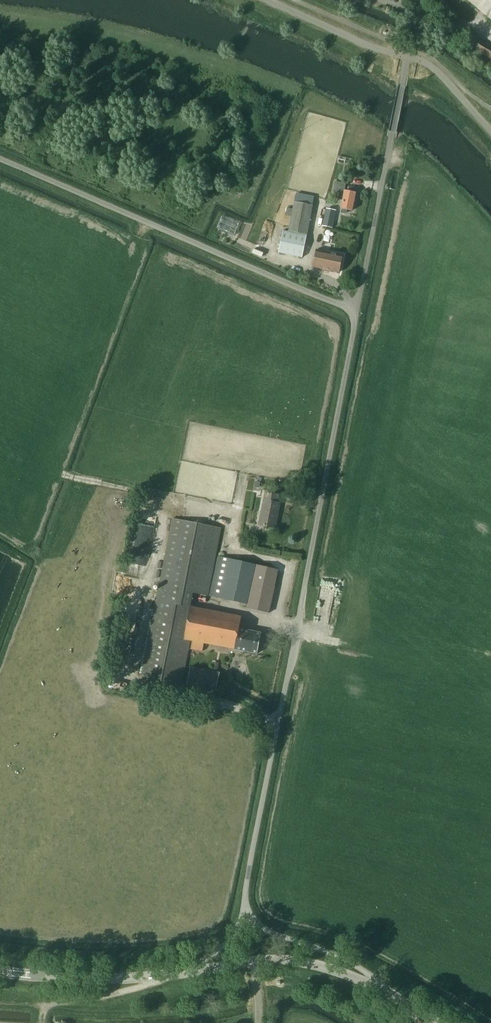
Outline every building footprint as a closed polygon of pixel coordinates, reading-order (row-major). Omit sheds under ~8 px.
[(490,18),(490,0),(468,0),(490,18)] [(473,37),(468,45),(490,60),(490,48),(473,37)] [(346,210),(351,211),(355,193),(344,190),(346,184),(335,181),(333,192),(344,195),(341,209),(340,212),(341,213),(344,214),(345,213),(346,210)] [(289,231),(307,234),(312,205),(294,202),(289,231)] [(327,211),(325,219),(334,221),(336,213),(327,211)] [(278,253),(302,258),(306,236),(282,231),(278,253)] [(342,256),(316,250),(312,267),(338,273),(342,256)] [(280,503),(277,503),(279,495),(265,492),(259,525),(275,528),(280,503)] [(190,607),(193,593),(208,596),(221,528),(172,519),(141,676),(181,684),(190,641),(192,641),(191,648),(202,651),(204,643),(257,654),(261,633),(238,629),(241,617),(190,607)] [(277,569),(218,557),(210,595),(244,602),(247,591),(250,592),(247,609),(268,613),(277,569)] [(220,673),(190,667),(187,685),(216,691),(220,673)]
